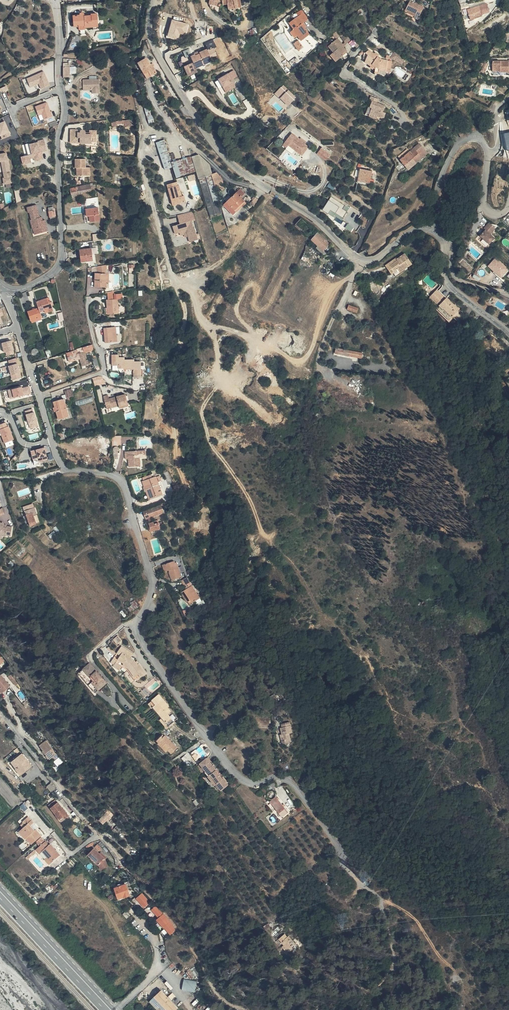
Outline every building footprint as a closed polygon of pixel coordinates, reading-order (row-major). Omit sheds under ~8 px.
[(222,2),(222,6),(226,6),(227,11),(240,10),(239,0),(222,0),(222,2)] [(409,0),(406,10),(417,14),(421,15),(424,5),(409,0)] [(491,1),(473,7),(477,18),(488,15),(487,13),(486,11),(494,9),(491,1)] [(309,19),(315,15),(310,7),(294,19),(299,25),(296,27),(300,34),(303,32),(307,38),(315,32),(309,24),(307,21),(309,19)] [(73,27),(78,27),(85,26),(85,29),(98,27),(97,14),(84,15),(82,13),(79,14),(79,15),(73,16),(73,27)] [(189,24),(172,19),(167,36),(179,39),(180,34),(186,36),(189,24)] [(350,41),(344,35),(341,38),(346,44),(350,41)] [(328,47),(333,53),(339,60),(347,53),(342,46),(343,46),(338,39),(328,47)] [(294,43),(299,50),(304,47),(299,40),(294,43)] [(197,73),(196,69),(212,62),(206,50),(199,53),(198,51),(193,54),(194,55),(190,57),(193,63),(184,67),(188,77),(197,73)] [(385,74),(388,62),(381,60),(378,57),(379,55),(375,52),(374,54),(368,50),(365,52),(363,59),(365,60),(364,62),(370,66),(374,69),(374,71),(374,73),(385,75),(385,74)] [(390,57),(393,60),(399,54),(395,51),(390,57)] [(339,60),(333,53),(330,55),(336,62),(339,60)] [(401,66),(406,59),(399,54),(393,60),(401,66)] [(136,62),(145,79),(156,74),(151,65),(150,65),(146,57),(136,62)] [(508,74),(508,61),(507,60),(492,60),(492,71),(500,71),(500,72),(508,73),(508,74)] [(42,87),(50,83),(45,69),(28,76),(31,85),(40,81),(42,87)] [(236,77),(233,71),(218,79),(226,93),(235,88),(231,80),(236,77)] [(99,94),(97,79),(81,80),(82,91),(90,91),(90,94),(99,94)] [(296,97),(283,84),(274,94),(288,106),(296,97)] [(377,104),(378,99),(370,97),(369,102),(372,103),(371,110),(373,110),(371,117),(377,118),(377,117),(387,119),(388,112),(385,112),(386,105),(377,104)] [(46,102),(34,107),(38,116),(41,115),(43,119),(51,116),(46,102)] [(149,123),(154,121),(150,107),(145,109),(149,123)] [(10,132),(6,122),(0,125),(0,133),(1,136),(10,132)] [(471,130),(468,125),(462,129),(465,134),(471,130)] [(80,133),(77,132),(76,132),(77,130),(69,130),(69,142),(89,143),(89,142),(95,142),(96,131),(88,130),(88,133),(84,133),(82,131),(80,133)] [(290,143),(303,153),(310,145),(306,142),(308,140),(302,136),(301,137),(299,140),(294,137),(297,134),(293,131),(284,143),(288,145),(290,143)] [(49,151),(47,140),(40,142),(41,143),(32,145),(32,144),(28,145),(30,155),(27,156),(29,164),(33,163),(32,159),(37,158),(37,162),(42,161),(40,153),(44,153),(49,151)] [(198,155),(192,157),(191,156),(174,161),(171,162),(165,141),(156,144),(164,170),(173,167),(176,178),(179,177),(196,171),(206,204),(219,200),(216,190),(226,187),(223,178),(219,180),(218,176),(215,173),(211,174),(208,164),(198,155)] [(422,142),(405,157),(412,167),(430,153),(422,142)] [(323,146),(319,151),(328,158),(332,152),(323,146)] [(2,161),(5,178),(3,179),(4,184),(12,183),(8,160),(7,157),(7,153),(0,154),(0,162),(2,161)] [(94,165),(89,165),(89,156),(79,156),(78,166),(81,166),(80,173),(93,173),(94,165)] [(374,180),(375,169),(362,167),(360,179),(374,180)] [(177,182),(168,185),(167,185),(174,206),(179,204),(187,202),(185,195),(183,196),(180,197),(178,191),(181,190),(180,186),(178,186),(177,182)] [(240,189),(231,199),(231,198),(228,196),(223,202),(226,203),(224,206),(226,208),(233,215),(238,211),(244,204),(239,199),(244,194),(240,189)] [(323,209),(342,220),(350,207),(331,196),(323,209)] [(37,211),(36,205),(26,208),(28,213),(37,211)] [(82,209),(83,213),(86,213),(87,222),(97,221),(96,208),(82,209)] [(37,211),(28,213),(30,220),(34,219),(33,215),(38,214),(37,211)] [(190,213),(182,215),(177,216),(179,224),(183,224),(191,222),(192,221),(190,213)] [(34,219),(30,220),(33,230),(36,229),(38,234),(47,231),(44,220),(42,221),(40,221),(39,218),(38,214),(33,215),(34,219)] [(304,216),(298,222),(311,234),(316,228),(304,216)] [(341,225),(352,231),(354,226),(343,221),(341,225)] [(183,224),(179,224),(171,226),(172,233),(183,231),(186,230),(186,233),(185,233),(186,238),(188,243),(197,241),(193,229),(192,228),(191,222),(183,224)] [(494,230),(488,224),(483,230),(485,231),(479,237),(488,245),(494,239),(489,235),(494,230)] [(183,239),(184,238),(186,238),(185,233),(186,233),(186,230),(183,231),(172,233),(173,237),(183,235),(183,239)] [(316,239),(328,251),(333,245),(321,233),(316,239)] [(79,251),(80,260),(86,259),(86,262),(93,261),(91,249),(79,251)] [(393,270),(395,272),(399,277),(406,273),(405,271),(413,266),(412,265),(410,261),(408,260),(404,254),(396,259),(398,261),(390,267),(390,268),(393,270)] [(488,265),(502,278),(508,270),(508,268),(496,255),(492,259),(493,260),(488,265)] [(389,272),(391,274),(392,275),(394,274),(397,279),(399,277),(395,272),(393,270),(390,268),(390,267),(398,261),(396,259),(395,258),(384,267),(386,270),(389,272)] [(102,275),(96,275),(94,274),(93,288),(105,289),(105,284),(107,284),(108,275),(102,275)] [(112,292),(106,293),(107,300),(104,300),(104,315),(116,314),(115,299),(121,299),(121,294),(112,294),(112,292)] [(444,293),(436,301),(437,301),(446,309),(455,314),(460,318),(460,319),(467,312),(462,307),(461,308),(454,301),(453,301),(444,293)] [(39,309),(41,313),(44,312),(45,315),(54,312),(50,300),(38,303),(39,309)] [(446,309),(437,301),(436,302),(445,311),(444,312),(456,324),(460,319),(460,318),(455,314),(446,309)] [(32,322),(36,320),(41,319),(42,319),(41,313),(39,309),(34,310),(28,312),(30,322),(32,322)] [(103,343),(116,342),(115,327),(102,327),(103,343)] [(13,351),(10,341),(1,343),(4,353),(5,353),(6,356),(13,354),(12,351),(13,351)] [(76,350),(67,352),(69,357),(67,358),(68,362),(79,359),(80,367),(87,365),(84,353),(94,351),(92,346),(83,348),(84,352),(77,354),(76,350)] [(138,375),(147,375),(147,370),(145,370),(145,361),(138,361),(138,359),(128,359),(128,357),(122,357),(122,355),(116,355),(116,365),(122,365),(122,368),(128,368),(128,370),(138,370),(138,375)] [(20,378),(16,363),(9,365),(10,370),(9,371),(11,380),(20,378)] [(20,387),(11,389),(13,397),(22,395),(20,387)] [(72,397),(71,390),(63,392),(65,399),(72,397)] [(110,405),(111,410),(120,407),(120,409),(128,407),(125,395),(109,399),(108,395),(103,397),(105,406),(110,405)] [(78,406),(94,400),(92,396),(76,402),(78,406)] [(69,419),(63,399),(53,402),(58,422),(69,419)] [(31,410),(24,412),(30,429),(38,427),(33,413),(32,413),(31,410)] [(0,429),(0,432),(3,441),(12,438),(8,426),(0,429)] [(98,436),(99,446),(110,446),(110,435),(98,436)] [(44,447),(30,451),(33,464),(47,461),(44,447)] [(149,458),(148,450),(128,451),(128,459),(131,459),(131,466),(142,466),(142,458),(149,458)] [(143,476),(145,483),(147,482),(147,485),(145,485),(148,494),(163,489),(160,477),(157,478),(155,473),(143,476)] [(146,520),(148,527),(158,524),(157,518),(152,519),(152,517),(151,517),(149,511),(162,507),(159,499),(141,506),(144,514),(145,513),(147,520),(146,520)] [(32,522),(35,520),(32,513),(31,510),(25,513),(28,520),(30,519),(32,522)] [(9,523),(9,525),(7,524),(4,521),(2,518),(1,519),(0,518),(0,533),(5,533),(9,534),(9,533),(13,533),(14,524),(9,523)] [(178,553),(168,556),(170,564),(172,563),(175,572),(185,569),(182,559),(181,554),(178,555),(178,553)] [(188,577),(194,574),(191,569),(185,572),(188,577)] [(199,593),(204,590),(196,577),(190,581),(186,584),(192,594),(194,597),(199,593)] [(204,590),(199,593),(201,596),(200,596),(202,599),(209,595),(207,592),(206,593),(204,590)] [(131,597),(128,600),(128,603),(127,604),(125,605),(127,609),(136,604),(131,597)] [(121,641),(117,636),(112,640),(116,645),(121,641)] [(133,654),(121,646),(110,663),(114,665),(113,667),(119,671),(122,668),(123,666),(129,670),(134,678),(138,675),(140,678),(146,674),(139,664),(138,665),(135,660),(131,658),(133,654)] [(106,683),(89,664),(78,674),(95,694),(106,683)] [(123,666),(122,668),(128,672),(133,679),(134,678),(129,670),(123,666)] [(1,692),(9,686),(0,675),(0,691),(1,692)] [(166,729),(169,727),(171,725),(177,720),(167,708),(169,707),(158,695),(153,700),(152,701),(148,704),(151,709),(153,708),(161,718),(159,720),(166,729)] [(286,744),(288,743),(291,742),(289,734),(291,733),(289,725),(282,728),(280,724),(281,728),(279,728),(282,736),(284,736),(286,744)] [(178,746),(167,739),(164,737),(163,738),(161,737),(156,743),(158,745),(169,750),(173,754),(178,746)] [(42,743),(53,757),(59,752),(48,738),(42,743)] [(167,753),(169,750),(158,745),(157,746),(167,753)] [(203,761),(202,760),(196,752),(190,757),(197,766),(203,761)] [(14,770),(19,777),(31,768),(21,755),(10,763),(15,769),(14,770)] [(220,792),(227,786),(206,761),(199,767),(220,792)] [(280,780),(280,781),(268,788),(263,792),(265,795),(267,793),(269,795),(272,792),(273,793),(273,791),(275,791),(282,787),(280,780)] [(54,793),(58,790),(51,782),(47,785),(54,793)] [(275,801),(288,817),(294,812),(282,796),(275,801)] [(52,805),(54,808),(61,801),(58,799),(52,805)] [(61,801),(54,808),(67,821),(73,815),(61,801)] [(109,816),(110,818),(114,815),(108,807),(102,813),(106,818),(109,816)] [(19,830),(25,837),(26,836),(32,842),(41,833),(35,827),(34,828),(30,824),(34,820),(28,814),(22,820),(23,820),(26,823),(23,826),(19,830)] [(23,840),(25,837),(19,830),(16,832),(23,840)] [(35,840),(36,842),(39,845),(45,840),(41,835),(35,840)] [(49,843),(45,839),(45,840),(39,845),(35,849),(39,852),(41,850),(47,856),(48,855),(52,860),(60,852),(50,842),(49,843)] [(25,856),(27,859),(36,851),(34,849),(25,856)] [(93,850),(87,856),(97,865),(97,866),(103,860),(99,855),(93,850)] [(103,860),(97,866),(100,872),(108,868),(104,861),(103,860)] [(123,898),(123,900),(126,899),(126,898),(132,897),(128,885),(124,886),(124,888),(123,889),(122,887),(114,888),(117,899),(123,898)] [(145,907),(151,902),(143,892),(136,898),(145,907)] [(173,934),(171,929),(154,906),(151,908),(152,910),(151,911),(158,919),(156,920),(163,929),(169,936),(173,934)] [(166,939),(169,936),(163,929),(159,932),(166,939)] [(280,940),(285,945),(288,948),(294,942),(297,945),(302,941),(294,931),(289,935),(285,931),(284,932),(281,929),(275,935),(280,940)] [(193,974),(188,966),(185,968),(191,976),(193,974)] [(196,992),(197,980),(184,979),(183,990),(196,992)] [(165,1009),(174,1009),(176,1008),(160,991),(158,993),(154,997),(165,1009)] [(154,997),(148,1002),(155,1009),(165,1009),(154,997)]
